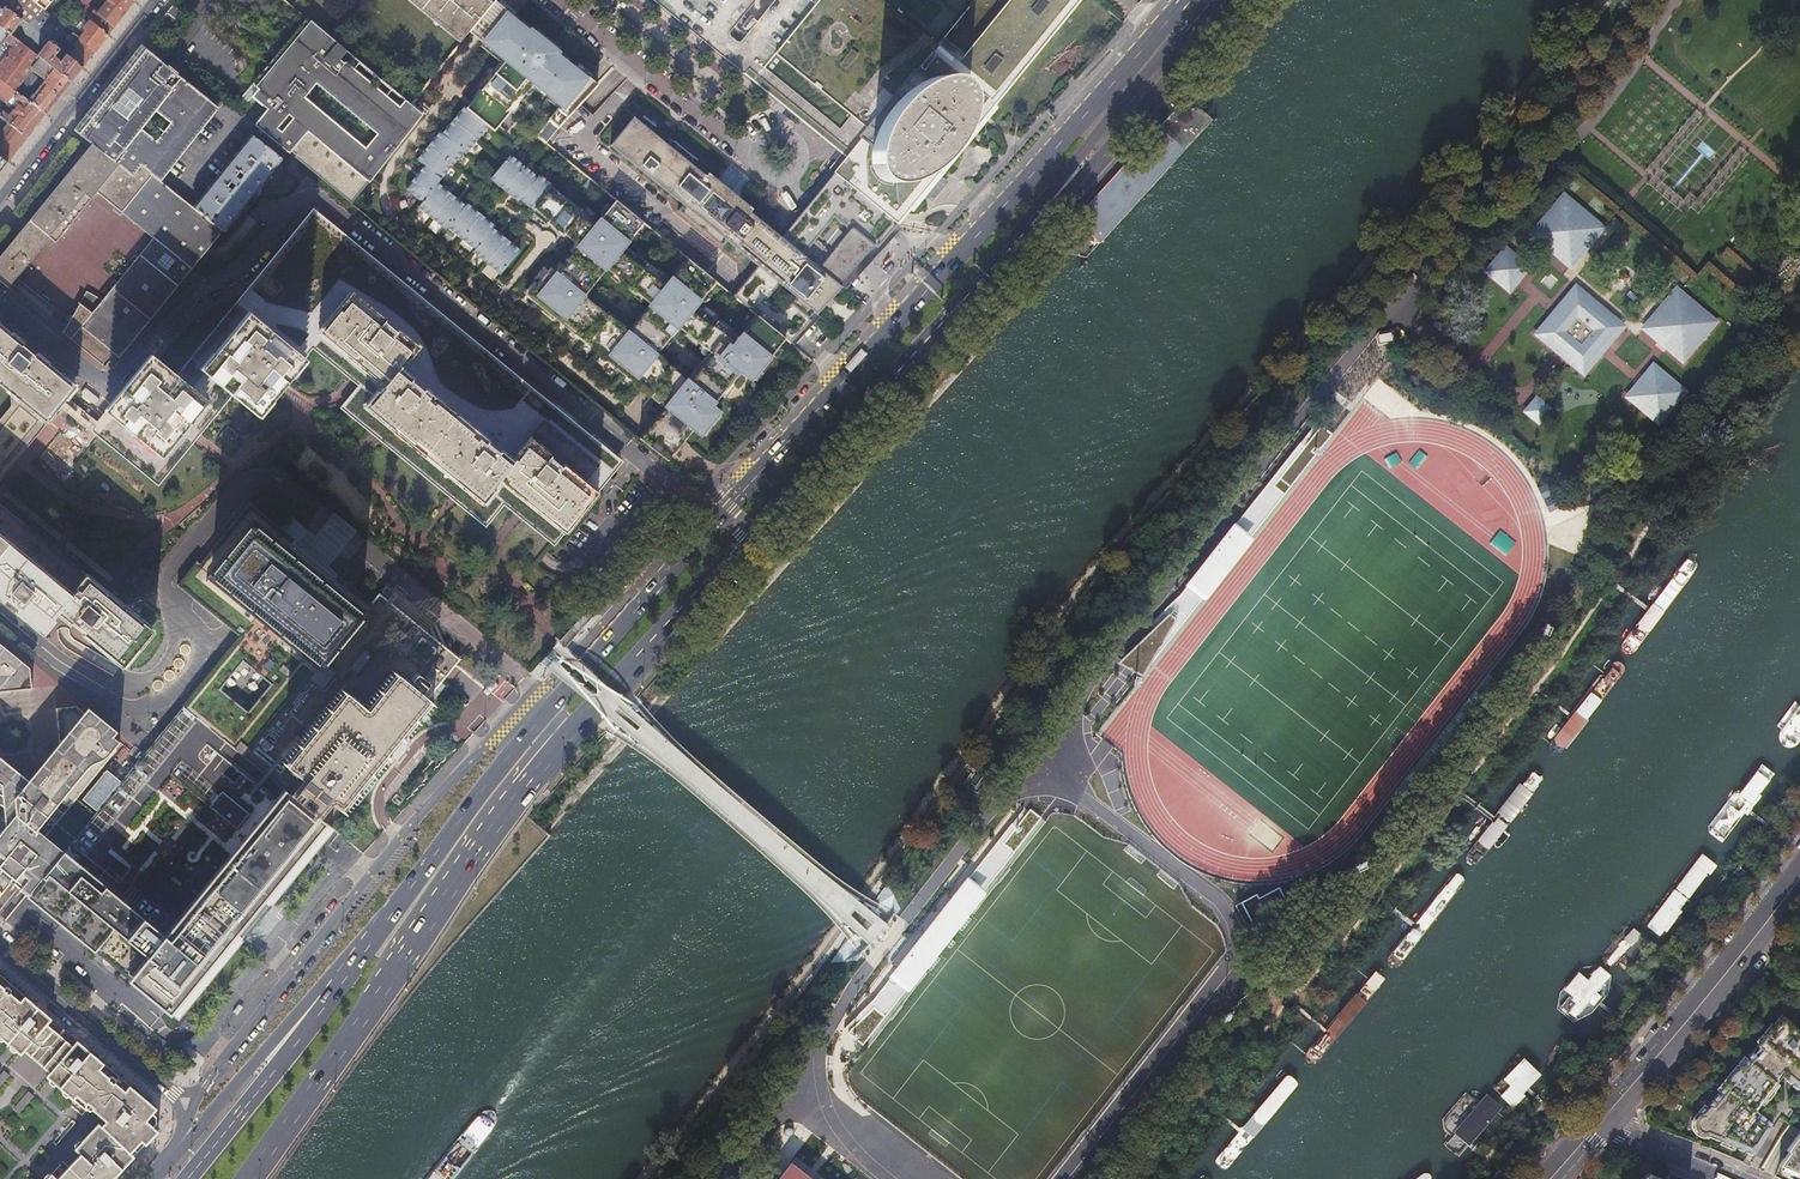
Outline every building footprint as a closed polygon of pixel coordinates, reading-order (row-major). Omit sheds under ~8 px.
[(8,4),(49,38),(61,23),(59,21),(52,15),(45,10),(33,0),(3,0),(8,4)] [(45,10),(52,0),(33,0),(45,10)] [(108,35),(110,31),(124,13),(135,0),(107,0),(97,12),(94,9),(90,14),(80,6),(79,7),(73,3),(71,5),(78,11),(90,20),(108,35)] [(462,39),(469,31),(489,6),(481,0),(414,0),(462,39)] [(694,33),(705,41),(732,64),(763,89),(776,99),(801,120),(807,125),(809,126),(813,130),(826,140),(833,146),(846,156),(840,164),(833,172),(897,224),(901,220),(930,184),(986,115),(1080,0),(654,0),(694,33)] [(558,126),(597,84),(573,64),(572,66),(557,54),(558,52),(530,29),(529,31),(519,23),(506,13),(493,2),(489,6),(469,31),(482,42),(495,52),(505,60),(472,100),(466,108),(464,106),(442,133),(440,131),(417,159),(425,165),(406,188),(422,202),(418,206),(445,229),(447,227),(474,249),(473,251),(500,274),(519,250),(492,228),(494,225),(467,203),(465,205),(437,183),(463,151),(466,153),(488,126),(494,131),(500,123),(534,82),(537,84),(535,85),(550,97),(551,96),(562,105),(559,108),(557,107),(548,118),(549,119),(558,126)] [(0,5),(0,26),(5,29),(11,34),(22,21),(26,32),(44,47),(38,55),(72,81),(76,75),(84,66),(83,65),(70,55),(68,53),(60,47),(53,41),(49,38),(8,4),(5,8),(0,5)] [(78,11),(71,5),(68,9),(75,14),(78,11)] [(172,5),(161,19),(171,27),(182,13),(172,5)] [(65,26),(66,27),(69,23),(62,17),(61,19),(64,22),(63,24),(65,26)] [(80,38),(95,50),(101,42),(108,35),(90,20),(83,28),(86,30),(80,38)] [(288,153),(289,151),(290,150),(306,131),(368,180),(375,172),(421,113),(412,106),(409,104),(331,38),(315,26),(309,20),(277,56),(253,85),(259,90),(252,97),(268,110),(255,126),(288,153)] [(61,23),(49,38),(53,41),(55,38),(65,26),(63,24),(61,23)] [(16,91),(17,91),(45,112),(46,113),(59,97),(72,81),(38,55),(11,35),(11,34),(5,29),(0,35),(0,47),(6,39),(14,46),(0,64),(0,78),(16,91)] [(70,55),(83,65),(88,59),(95,50),(80,38),(73,32),(67,40),(76,48),(70,55)] [(60,47),(68,53),(72,48),(62,40),(60,42),(55,38),(53,41),(60,47)] [(14,46),(6,39),(0,47),(0,64),(14,46)] [(218,109),(142,47),(126,67),(96,105),(76,131),(85,139),(92,144),(133,176),(141,166),(160,181),(218,109)] [(14,70),(25,78),(32,68),(22,60),(14,70)] [(1,130),(0,132),(0,155),(8,161),(16,151),(27,135),(45,112),(17,91),(16,91),(0,78),(0,94),(8,101),(12,96),(20,101),(9,115),(3,111),(0,114),(0,129),(1,130)] [(1181,92),(1069,223),(1084,235),(1097,245),(1208,120),(1195,107),(1181,92)] [(9,103),(3,111),(9,115),(20,101),(12,96),(8,101),(9,103)] [(706,175),(634,116),(609,145),(678,202),(682,206),(677,212),(721,249),(726,242),(757,268),(741,287),(733,297),(757,316),(785,339),(789,343),(795,335),(813,313),(816,315),(832,296),(830,294),(831,292),(832,291),(835,293),(840,286),(793,248),(782,238),(774,232),(774,231),(750,211),(752,208),(740,197),(729,188),(717,179),(708,172),(706,175)] [(304,162),(353,200),(368,180),(306,131),(290,150),(304,162)] [(195,204),(193,207),(208,219),(215,212),(219,215),(213,223),(222,230),(282,159),(252,135),(195,204)] [(183,279),(222,230),(213,223),(208,219),(193,207),(160,181),(141,166),(133,176),(92,144),(24,228),(0,258),(0,281),(10,289),(42,249),(48,254),(52,249),(89,203),(145,248),(183,279)] [(651,423),(639,438),(667,460),(678,447),(684,439),(692,429),(700,435),(719,412),(712,406),(740,371),(751,380),(785,339),(757,316),(739,337),(696,305),(715,282),(687,259),(669,280),(624,246),(643,223),(615,200),(598,221),(551,187),(552,186),(539,175),(537,177),(510,155),(490,178),(518,200),(520,198),(533,209),(534,208),(578,245),(556,272),(550,268),(527,295),(641,389),(643,387),(665,405),(651,423)] [(717,179),(740,197),(754,181),(731,163),(717,179)] [(890,232),(897,224),(833,172),(819,190),(838,205),(861,224),(850,238),(870,254),(877,246),(890,232)] [(857,266),(858,268),(864,262),(870,254),(850,238),(861,224),(838,205),(819,190),(808,203),(803,209),(796,217),(810,228),(857,266)] [(1565,194),(1533,233),(1572,264),(1604,225),(1565,194)] [(314,213),(243,300),(306,351),(310,346),(358,385),(409,426),(391,447),(485,522),(502,500),(505,502),(553,541),(568,523),(597,488),(550,450),(561,437),(607,475),(620,460),(413,293),(314,213)] [(781,236),(774,231),(774,232),(782,238),(793,248),(805,233),(810,228),(796,217),(793,221),(781,236)] [(805,233),(793,248),(840,286),(841,286),(857,266),(810,228),(805,233)] [(1507,247),(1488,270),(1511,290),(1530,267),(1507,247)] [(183,279),(145,248),(95,310),(84,323),(73,313),(71,312),(63,332),(102,364),(112,352),(119,357),(183,279)] [(858,268),(857,266),(841,286),(842,285),(843,286),(858,268)] [(1578,285),(1540,332),(1587,371),(1626,325),(1578,285)] [(1679,287),(1647,326),(1686,358),(1718,319),(1679,287)] [(306,351),(243,300),(177,379),(152,358),(135,378),(131,382),(117,399),(175,444),(225,386),(235,395),(255,411),(301,357),(306,351)] [(84,323),(95,310),(78,301),(73,313),(84,323)] [(1747,320),(1745,322),(1753,329),(1755,327),(1747,320)] [(1753,329),(1745,322),(1739,329),(1747,336),(1753,329)] [(50,419),(62,404),(76,386),(62,374),(56,370),(52,367),(49,365),(39,356),(37,354),(25,345),(11,334),(7,330),(0,324),(0,379),(50,419)] [(1392,334),(1376,336),(1377,345),(1393,343),(1392,334)] [(1657,363),(1631,394),(1662,419),(1688,389),(1657,363)] [(6,473),(24,451),(50,419),(0,379),(0,481),(6,473)] [(1539,396),(1528,409),(1541,421),(1552,408),(1539,396)] [(175,444),(117,399),(92,428),(99,434),(149,475),(175,444)] [(550,450),(597,488),(607,475),(561,437),(550,450)] [(25,512),(37,510),(38,515),(54,531),(52,512),(59,511),(68,502),(59,494),(56,494),(46,485),(49,501),(37,503),(35,505),(32,502),(30,489),(22,490),(26,494),(16,495),(17,504),(25,512)] [(285,532),(284,530),(249,502),(243,510),(200,564),(196,561),(177,585),(193,599),(221,621),(234,632),(238,635),(182,705),(244,756),(314,671),(322,677),(374,613),(367,606),(370,603),(371,602),(370,601),(371,601),(323,562),(315,555),(309,550),(296,541),(306,529),(293,519),(286,528),(288,529),(285,532)] [(8,600),(12,603),(44,629),(59,610),(77,625),(82,629),(123,662),(150,629),(128,611),(0,508),(0,593),(8,600)] [(318,539),(306,529),(296,541),(309,550),(315,555),(323,562),(345,535),(352,527),(337,515),(331,523),(318,539)] [(314,671),(244,756),(285,789),(347,710),(354,718),(393,673),(425,701),(455,663),(459,657),(379,592),(370,603),(367,606),(374,613),(322,677),(314,671)] [(0,690),(35,686),(33,669),(0,642),(0,690)] [(390,742),(425,701),(393,673),(354,718),(386,746),(390,742)] [(1798,745),(1799,742),(1799,705),(1794,702),(1776,727),(1781,730),(1779,734),(1778,740),(1781,746),(1786,749),(1792,749),(1796,748),(1798,745)] [(95,812),(76,796),(116,747),(114,746),(119,739),(113,734),(84,710),(76,704),(59,706),(62,740),(53,751),(52,753),(50,756),(47,759),(42,765),(41,767),(32,778),(28,778),(0,756),(0,802),(7,806),(8,810),(8,816),(9,823),(0,834),(0,877),(1,877),(11,886),(13,883),(20,889),(28,895),(54,862),(95,812)] [(159,733),(154,739),(96,811),(95,812),(54,862),(28,895),(27,895),(27,896),(176,1017),(240,939),(269,903),(332,827),(318,816),(285,789),(244,756),(182,705),(159,733)] [(338,807),(386,746),(354,718),(347,710),(285,789),(318,816),(330,801),(338,807)] [(1708,833),(1721,844),(1774,775),(1761,765),(1738,792),(1735,792),(1708,827),(1708,833)] [(1673,889),(1644,928),(1663,942),(1693,901),(1691,899),(1714,867),(1700,857),(1675,890),(1673,889)] [(269,903),(240,939),(242,940),(254,926),(257,922),(260,919),(271,905),(269,903)] [(1653,948),(1639,937),(1611,974),(1625,984),(1653,948)] [(1609,995),(1611,979),(1597,968),(1580,970),(1560,995),(1558,1011),(1574,1024),(1592,1016),(1609,995)] [(20,1054),(24,1050),(50,1072),(47,1076),(86,1109),(89,1105),(106,1120),(100,1126),(97,1123),(74,1148),(80,1154),(57,1178),(51,1173),(46,1178),(104,1178),(105,1177),(107,1178),(111,1178),(115,1176),(133,1156),(129,1153),(141,1140),(144,1144),(152,1136),(159,1129),(153,1124),(146,1118),(152,1111),(155,1108),(143,1098),(129,1085),(124,1090),(98,1068),(103,1063),(77,1040),(72,1045),(63,1038),(46,1023),(51,1018),(25,996),(20,1001),(0,984),(0,1037),(20,1054)] [(1789,1021),(1790,1020),(1781,1013),(1773,1023),(1772,1022),(1764,1031),(1767,1033),(1766,1035),(1763,1033),(1759,1037),(1756,1041),(1759,1043),(1753,1051),(1752,1051),(1748,1055),(1749,1056),(1747,1058),(1744,1055),(1716,1089),(1720,1092),(1718,1093),(1717,1093),(1714,1097),(1715,1097),(1713,1099),(1712,1099),(1709,1103),(1710,1103),(1707,1106),(1704,1104),(1700,1108),(1696,1114),(1693,1118),(1693,1123),(1694,1128),(1695,1131),(1699,1134),(1701,1136),(1706,1137),(1710,1137),(1710,1136),(1721,1140),(1720,1144),(1726,1146),(1734,1150),(1735,1146),(1739,1148),(1739,1149),(1744,1151),(1744,1150),(1748,1151),(1747,1152),(1752,1154),(1752,1153),(1755,1154),(1774,1125),(1772,1123),(1772,1122),(1768,1119),(1767,1120),(1765,1118),(1766,1116),(1762,1113),(1761,1114),(1755,1110),(1761,1103),(1763,1105),(1779,1084),(1776,1082),(1781,1075),(1799,1089),(1799,1029),(1789,1021)] [(1543,1073),(1526,1058),(1511,1073),(1509,1071),(1492,1090),(1511,1107),(1543,1073)] [(10,1078),(4,1072),(0,1076),(0,1087),(10,1078)] [(1466,1155),(1501,1109),(1478,1088),(1472,1094),(1468,1091),(1444,1119),(1446,1130),(1452,1137),(1449,1141),(1466,1155)] [(20,1112),(34,1096),(28,1091),(15,1107),(20,1112)] [(156,1115),(152,1111),(146,1118),(153,1124),(156,1120),(156,1115)] [(793,1127),(791,1126),(790,1126),(788,1126),(787,1127),(786,1128),(785,1129),(785,1131),(785,1132),(786,1133),(787,1134),(788,1135),(789,1135),(791,1135),(792,1134),(793,1133),(794,1132),(794,1130),(793,1128),(793,1127)] [(1778,1164),(1799,1173),(1799,1131),(1786,1149),(1788,1151),(1778,1164)] [(779,1178),(816,1178),(793,1161),(779,1178)]
